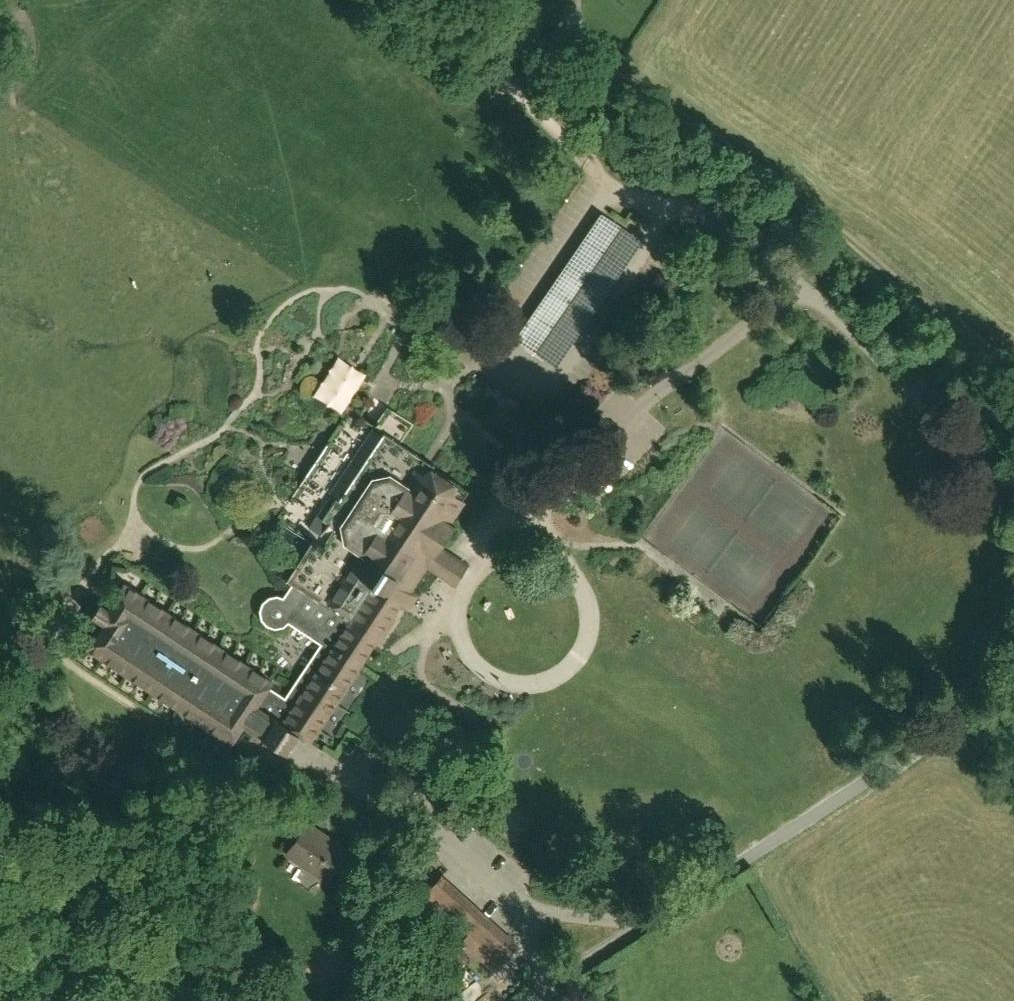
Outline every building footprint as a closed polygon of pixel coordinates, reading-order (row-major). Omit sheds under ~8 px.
[(326,397),(355,412),(375,372),(346,357),(326,397)] [(89,645),(88,646),(232,743),(245,724),(254,731),(287,752),(299,734),(310,741),(373,646),(403,602),(405,598),(409,592),(426,567),(439,576),(455,586),(462,576),(469,565),(468,564),(449,551),(445,548),(440,545),(453,525),(449,522),(463,500),(462,499),(467,491),(430,467),(432,465),(431,464),(423,459),(400,443),(384,433),(339,500),(337,498),(323,519),(335,529),(324,545),(314,538),(313,540),(287,579),(295,585),(285,599),(277,596),(268,598),(262,603),(260,611),(261,619),(267,625),(274,627),(283,626),(289,619),(324,643),(317,655),(286,700),(268,688),(273,681),(129,584),(125,582),(108,608),(100,602),(90,616),(102,625),(94,637),(89,645)] [(287,853),(327,880),(347,850),(307,824),(287,853)] [(416,879),(425,868),(418,861),(408,872),(416,879)] [(515,946),(490,923),(439,877),(425,892),(477,939),(468,948),(492,970),(515,946)]
